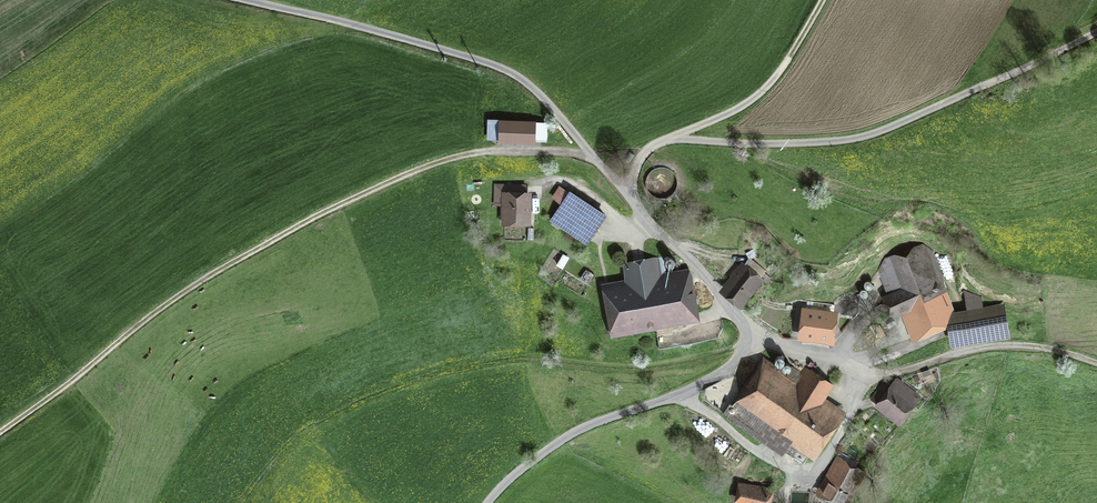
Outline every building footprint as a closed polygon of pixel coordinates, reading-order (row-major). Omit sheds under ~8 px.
[(533,123),(500,122),(499,139),(533,140),(533,123)] [(526,221),(526,195),(521,195),(522,185),(494,185),(493,194),(504,194),(503,221),(526,221)] [(585,243),(603,215),(568,192),(567,193),(557,187),(551,196),(561,203),(550,219),(585,243)] [(915,330),(947,317),(936,289),(953,282),(935,240),(886,260),(880,270),(890,294),(885,296),(892,313),(906,307),(915,330)] [(608,291),(615,328),(655,320),(658,334),(682,330),(679,315),(690,313),(684,277),(667,280),(663,256),(628,263),(632,286),(608,291)] [(766,274),(752,260),(726,287),(740,301),(766,274)] [(982,310),(979,296),(964,292),(968,313),(947,317),(949,321),(952,339),(1006,329),(1002,306),(982,310)] [(829,344),(833,315),(806,311),(802,340),(829,344)] [(745,396),(739,392),(725,413),(780,451),(782,448),(801,462),(833,416),(815,403),(829,384),(804,367),(799,374),(783,363),(775,376),(764,368),(745,396)] [(871,398),(898,416),(915,391),(896,378),(891,386),(883,380),(871,398)] [(840,462),(823,492),(841,502),(858,472),(840,462)] [(771,499),(770,482),(742,484),(743,500),(771,499)]
